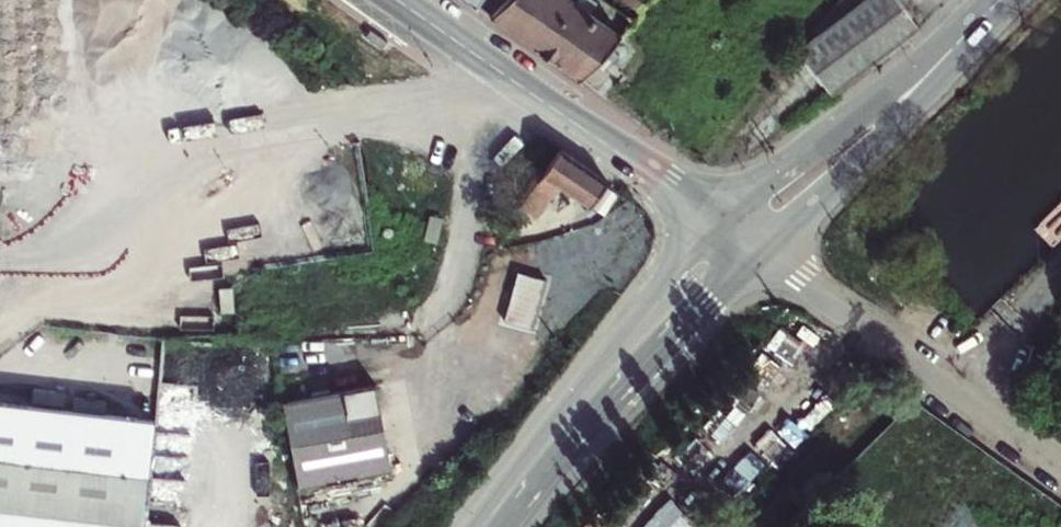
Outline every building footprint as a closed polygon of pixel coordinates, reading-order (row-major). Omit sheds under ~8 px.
[(489,16),(552,60),(577,78),(632,21),(648,0),(504,0),(489,16)] [(796,50),(829,98),(898,50),(918,32),(895,0),(840,0),(796,50)] [(62,38),(61,90),(106,91),(107,40),(62,38)] [(570,157),(558,149),(524,197),(539,208),(557,184),(586,205),(603,180),(570,157)] [(255,273),(252,258),(311,250),(306,217),(273,222),(264,163),(238,166),(244,205),(213,210),(223,278),(255,273)] [(200,299),(199,256),(183,256),(184,299),(200,299)] [(502,324),(535,330),(545,280),(512,273),(502,324)] [(379,395),(369,397),(383,483),(393,481),(379,395)] [(369,397),(287,410),(303,496),(383,483),(369,397)] [(154,420),(0,402),(0,526),(142,526),(154,420)] [(909,493),(921,505),(940,487),(887,430),(840,473),(882,519),(909,493)]
